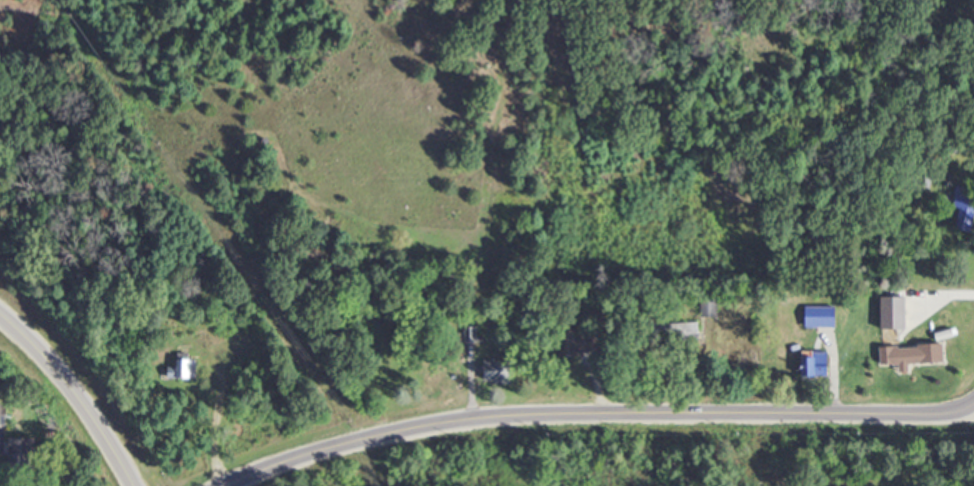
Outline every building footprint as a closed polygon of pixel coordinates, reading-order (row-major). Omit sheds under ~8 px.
[(954,230),(972,232),(973,217),(973,190),(953,187),(949,208),(957,210),(954,230)] [(715,296),(699,296),(699,317),(715,317),(715,296)] [(903,297),(880,297),(880,330),(903,330),(903,297)] [(803,328),(836,328),(836,306),(803,306),(803,328)] [(663,323),(663,340),(696,340),(696,323),(663,323)] [(598,354),(597,331),(576,332),(576,354),(598,354)] [(813,345),(798,345),(798,378),(826,378),(826,351),(813,351),(813,345)] [(877,348),(877,367),(917,367),(917,348),(877,348)] [(167,370),(167,380),(194,380),(194,360),(174,360),(174,370),(167,370)] [(482,361),(482,385),(513,385),(513,361),(482,361)] [(33,470),(33,438),(5,438),(5,470),(33,470)]
